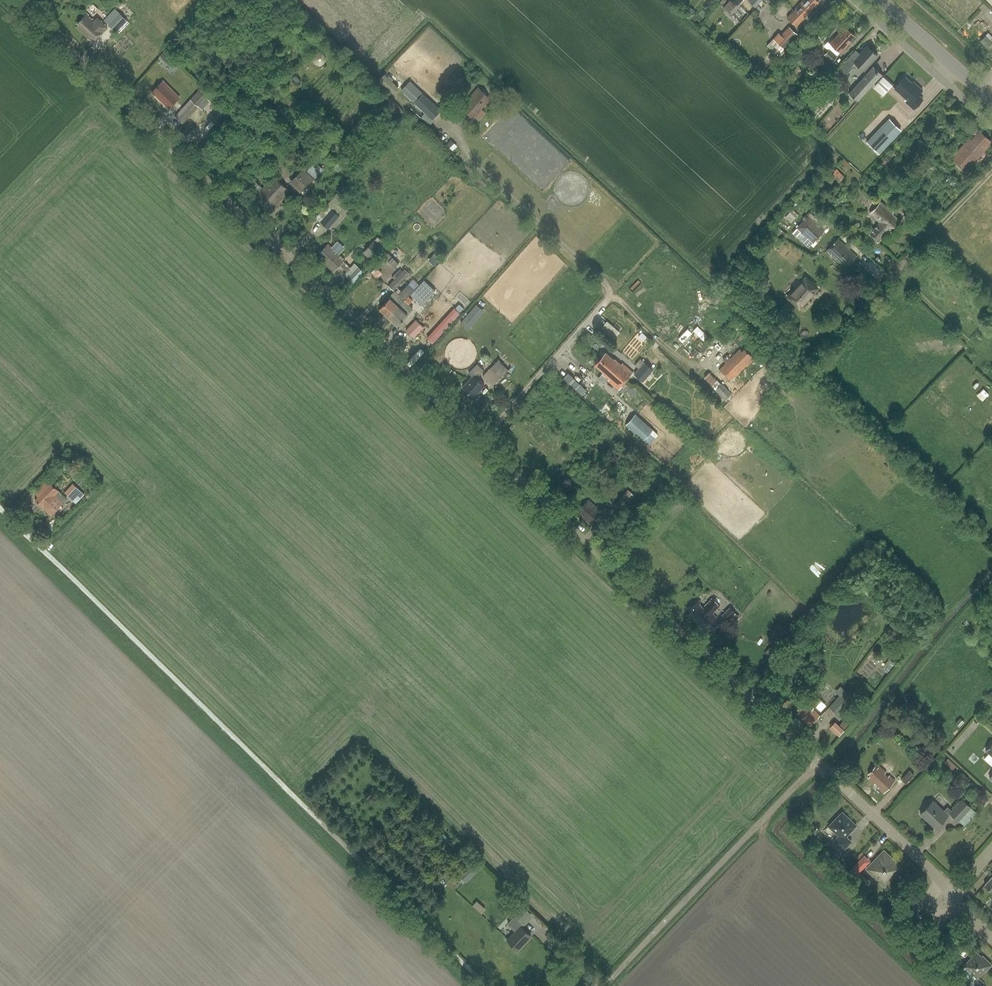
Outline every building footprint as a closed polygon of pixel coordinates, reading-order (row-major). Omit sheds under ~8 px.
[(818,1),(816,0),(802,0),(787,17),(794,23),(802,14),(804,16),(818,1)] [(736,6),(730,1),(726,5),(732,10),(736,6)] [(116,8),(104,20),(117,33),(124,26),(125,28),(131,22),(116,8)] [(98,17),(94,21),(87,15),(78,24),(80,26),(78,28),(93,43),(108,27),(98,17)] [(784,50),(798,35),(788,26),(780,35),(777,33),(771,39),(784,50)] [(840,32),(830,43),(840,53),(851,41),(850,41),(855,35),(846,27),(841,32),(840,32)] [(986,36),(980,41),(987,49),(991,45),(991,43),(986,36)] [(878,55),(866,45),(853,61),(864,71),(878,55)] [(831,63),(838,55),(830,48),(824,56),(827,59),(823,63),(826,66),(828,64),(828,65),(831,62),(831,63)] [(167,50),(158,60),(170,70),(178,60),(167,50)] [(835,71),(828,65),(820,74),(827,80),(835,71)] [(857,100),(880,73),(873,67),(850,93),(857,100)] [(882,94),(893,84),(883,75),(873,85),(882,94)] [(906,102),(914,110),(923,100),(918,95),(923,90),(916,84),(915,85),(905,77),(895,89),(908,100),(906,102)] [(169,110),(180,98),(163,82),(155,90),(157,93),(154,96),(169,110)] [(205,87),(200,91),(199,90),(176,115),(185,123),(200,107),(202,109),(211,101),(206,96),(210,92),(205,87)] [(475,118),(489,102),(487,99),(489,98),(479,89),(462,107),(475,118)] [(897,115),(904,106),(900,103),(893,112),(897,115)] [(880,154),(902,129),(888,117),(866,142),(880,154)] [(991,145),(991,143),(979,131),(971,140),(969,138),(951,158),(965,171),(984,151),(985,152),(991,145)] [(308,170),(316,178),(323,170),(315,163),(308,170)] [(301,170),(290,182),(301,193),(313,181),(301,170)] [(274,209),(291,192),(274,176),(255,196),(269,209),(271,207),(274,209)] [(337,193),(334,197),(315,217),(328,229),(339,216),(340,215),(337,213),(347,202),(337,193)] [(880,223),(869,234),(878,243),(889,231),(891,233),(901,222),(893,214),(894,213),(881,202),(870,214),(880,223)] [(824,230),(808,216),(797,228),(813,242),(824,230)] [(790,235),(796,228),(783,217),(778,223),(790,235)] [(362,254),(371,261),(384,246),(376,239),(362,254)] [(848,265),(856,256),(838,240),(827,252),(839,263),(841,262),(844,265),(846,263),(848,265)] [(322,255),(318,258),(333,272),(340,265),(348,272),(345,275),(354,284),(364,273),(354,264),(350,268),(343,261),(345,260),(330,246),(327,249),(325,247),(320,253),(322,255)] [(387,286),(393,291),(410,274),(404,269),(398,275),(397,274),(391,280),(392,281),(387,286)] [(793,303),(800,309),(806,303),(804,301),(816,288),(806,278),(789,297),(794,301),(793,303)] [(390,317),(418,287),(417,286),(418,285),(415,282),(411,287),(408,284),(399,294),(400,296),(395,302),(391,299),(381,309),(390,317)] [(424,292),(418,287),(390,317),(398,325),(408,315),(408,314),(413,309),(408,304),(412,300),(414,302),(424,292)] [(476,303),(460,322),(469,330),(485,310),(476,303)] [(701,320),(712,329),(716,324),(705,315),(701,320)] [(416,320),(406,330),(414,338),(424,327),(416,320)] [(607,320),(601,326),(615,339),(621,332),(607,320)] [(681,320),(672,331),(678,335),(687,324),(681,320)] [(432,342),(448,325),(444,321),(427,338),(432,342)] [(698,325),(693,330),(704,339),(708,335),(698,325)] [(685,328),(678,337),(691,348),(698,340),(685,328)] [(747,367),(755,359),(745,349),(742,352),(740,349),(720,370),(731,380),(746,366),(747,367)] [(601,359),(625,381),(633,372),(623,363),(621,364),(614,358),(613,359),(606,353),(601,359)] [(501,358),(482,376),(492,386),(511,368),(501,358)] [(618,389),(625,381),(601,359),(595,365),(603,371),(602,372),(609,378),(608,380),(618,389)] [(652,371),(644,364),(643,363),(632,376),(641,383),(652,371)] [(475,376),(477,378),(484,371),(477,364),(469,373),(474,377),(475,376)] [(569,371),(564,376),(580,394),(586,389),(569,371)] [(710,371),(704,377),(726,399),(732,393),(710,371)] [(683,374),(678,379),(687,387),(691,381),(683,374)] [(474,398),(485,386),(477,378),(475,376),(474,377),(464,387),(474,398)] [(605,410),(602,415),(613,422),(616,418),(605,410)] [(653,430),(635,415),(625,426),(643,442),(653,430)] [(698,427),(702,434),(709,430),(705,423),(698,427)] [(50,515),(62,503),(54,495),(58,491),(47,481),(34,494),(38,498),(35,500),(50,515)] [(624,509),(635,497),(628,490),(616,502),(621,507),(624,509)] [(578,511),(584,516),(583,517),(591,525),(602,513),(601,512),(608,504),(604,500),(597,508),(589,500),(578,511)] [(613,516),(621,507),(616,502),(608,511),(613,516)] [(705,630),(717,618),(713,614),(720,606),(712,599),(705,607),(698,600),(689,610),(692,612),(689,615),(705,630)] [(740,617),(730,607),(722,615),(732,625),(740,617)] [(782,642),(789,634),(783,629),(777,637),(782,642)] [(769,657),(775,651),(770,647),(765,653),(769,657)] [(839,696),(829,706),(838,714),(852,698),(851,698),(853,696),(847,690),(840,697),(839,696)] [(821,701),(813,694),(798,710),(799,712),(797,714),(810,727),(820,716),(812,709),(814,707),(815,708),(821,701)] [(840,735),(848,724),(844,720),(841,724),(835,720),(830,728),(840,735)] [(954,771),(958,768),(949,759),(945,762),(954,771)] [(868,778),(883,793),(895,781),(879,766),(877,768),(874,766),(868,773),(870,776),(868,778)] [(907,782),(914,775),(910,770),(902,777),(907,782)] [(950,813),(958,820),(970,807),(962,799),(951,810),(947,807),(943,811),(932,800),(920,814),(935,828),(950,813)] [(846,836),(856,825),(842,811),(828,826),(838,836),(833,841),(843,850),(851,841),(846,836)] [(884,851),(867,868),(884,885),(901,868),(884,851)] [(863,852),(856,857),(859,860),(848,869),(854,876),(871,861),(863,852)] [(466,882),(478,870),(474,865),(461,878),(466,882)] [(507,940),(518,950),(532,936),(521,926),(507,940)] [(954,967),(965,956),(957,948),(956,949),(955,948),(945,958),(954,967)] [(961,969),(961,972),(970,980),(973,981),(976,977),(977,978),(984,971),(985,971),(991,965),(982,955),(981,956),(976,952),(964,965),(964,966),(961,969)]
